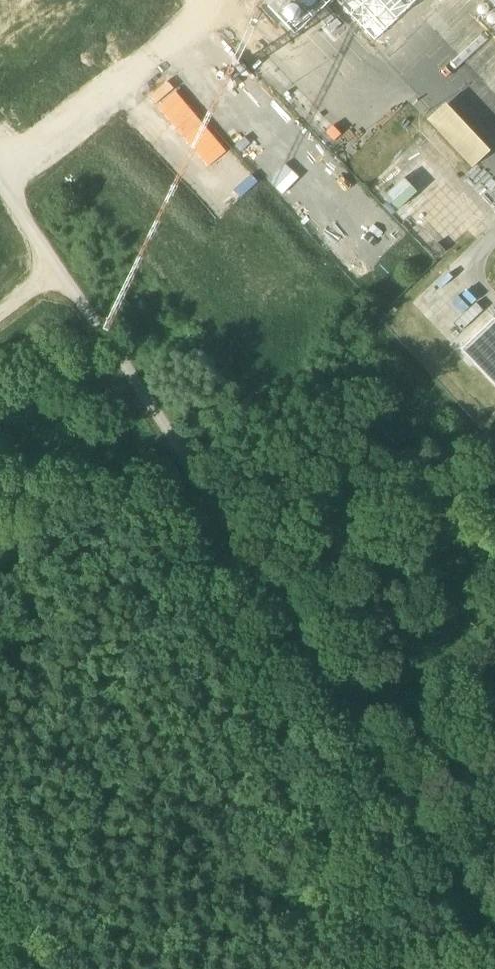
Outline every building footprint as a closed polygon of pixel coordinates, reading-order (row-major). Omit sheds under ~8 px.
[(303,6),(310,8),(317,3),(316,0),(302,0),(303,6)] [(300,7),(292,5),(286,10),(286,18),(292,23),(299,21),(303,14),(300,7)] [(427,124),(473,172),(491,155),(445,107),(427,124)] [(425,157),(382,197),(405,221),(448,180),(425,157)] [(459,235),(477,217),(470,211),(453,229),(459,235)] [(462,350),(494,385),(494,319),(494,318),(462,350)]
